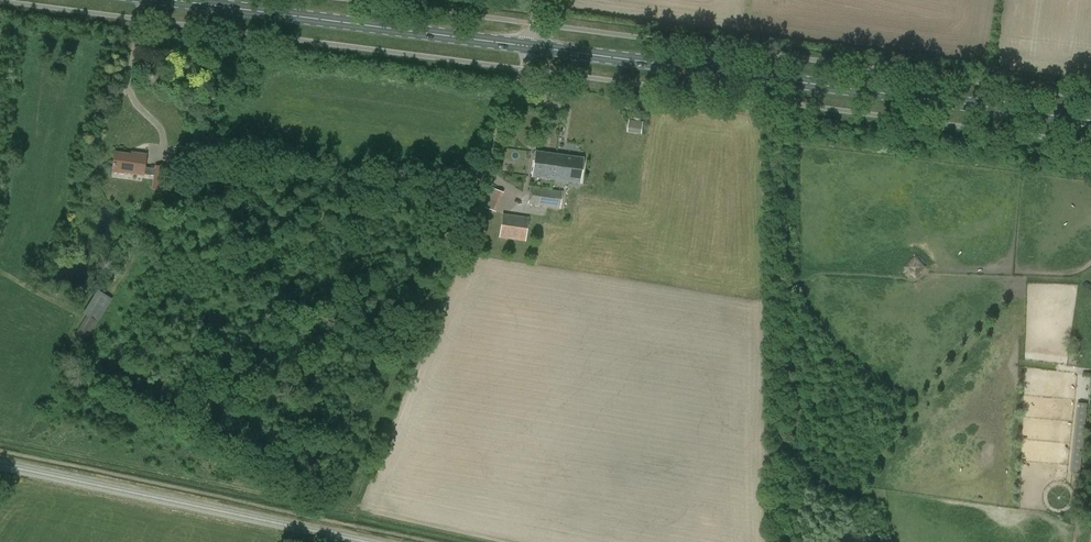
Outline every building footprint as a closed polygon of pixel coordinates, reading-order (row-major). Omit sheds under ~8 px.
[(642,133),(643,120),(630,119),(629,132),(642,133)] [(579,183),(583,158),(536,152),(532,177),(579,183)] [(144,174),(154,176),(155,168),(145,167),(146,155),(137,154),(136,156),(115,153),(113,172),(124,173),(124,172),(144,175),(144,174)] [(155,168),(154,176),(152,189),(172,192),(175,169),(166,167),(155,166),(155,168)] [(504,193),(503,193),(490,187),(487,196),(500,201),(504,193)] [(560,209),(563,191),(530,187),(528,205),(560,209)] [(526,241),(529,217),(503,214),(499,238),(526,241)] [(916,279),(929,265),(918,254),(905,267),(916,279)] [(99,289),(83,314),(98,324),(114,299),(99,289)] [(1090,392),(1090,380),(1082,378),(1079,399),(1090,401),(1090,392)] [(1085,453),(1090,403),(1079,402),(1074,451),(1085,453)] [(275,481),(282,468),(266,459),(259,472),(275,481)]
